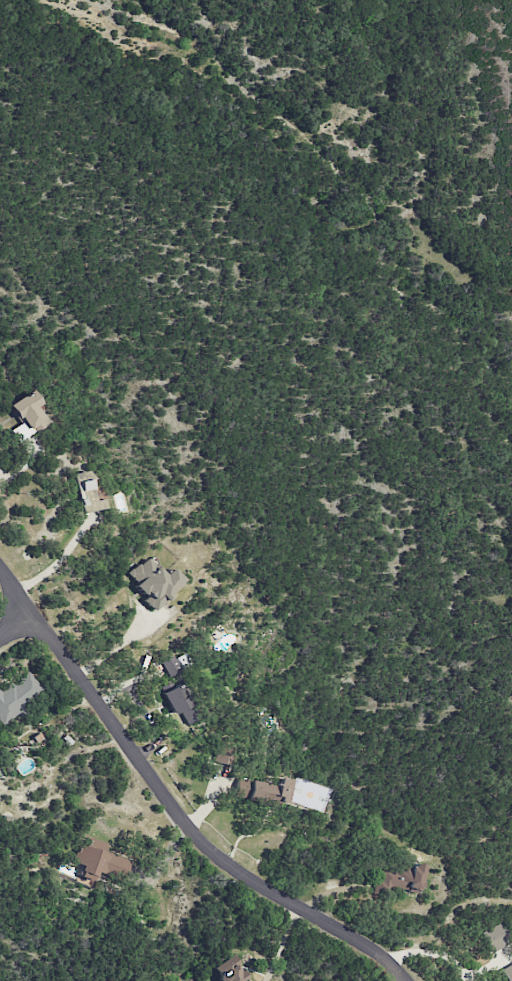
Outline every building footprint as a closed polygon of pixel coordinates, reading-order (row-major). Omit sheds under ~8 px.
[(21,424),(11,430),(18,442),(47,425),(36,407),(40,404),(32,390),(9,405),(21,424)] [(72,474),(79,513),(103,509),(101,499),(93,501),(87,471),(72,474)] [(161,574),(145,557),(126,575),(146,596),(142,600),(151,610),(181,581),(168,568),(161,574)] [(181,671),(173,656),(161,662),(169,677),(181,671)] [(29,671),(1,691),(0,691),(0,721),(1,723),(44,692),(29,671)] [(162,693),(173,714),(180,711),(188,726),(200,719),(181,683),(162,693)] [(230,766),(235,748),(218,743),(213,761),(230,766)] [(274,786),(239,777),(235,795),(284,808),(292,781),(277,777),(274,786)] [(76,881),(91,886),(96,872),(122,881),(130,860),(106,851),(109,844),(90,838),(87,847),(79,844),(72,861),(82,865),(76,881)] [(421,868),(380,865),(379,879),(375,878),(373,894),(389,895),(390,889),(419,892),(421,868)] [(480,932),(490,953),(510,943),(499,922),(480,932)] [(214,972),(218,980),(245,980),(237,962),(214,972)] [(506,980),(511,980),(511,964),(501,970),(506,980)]
